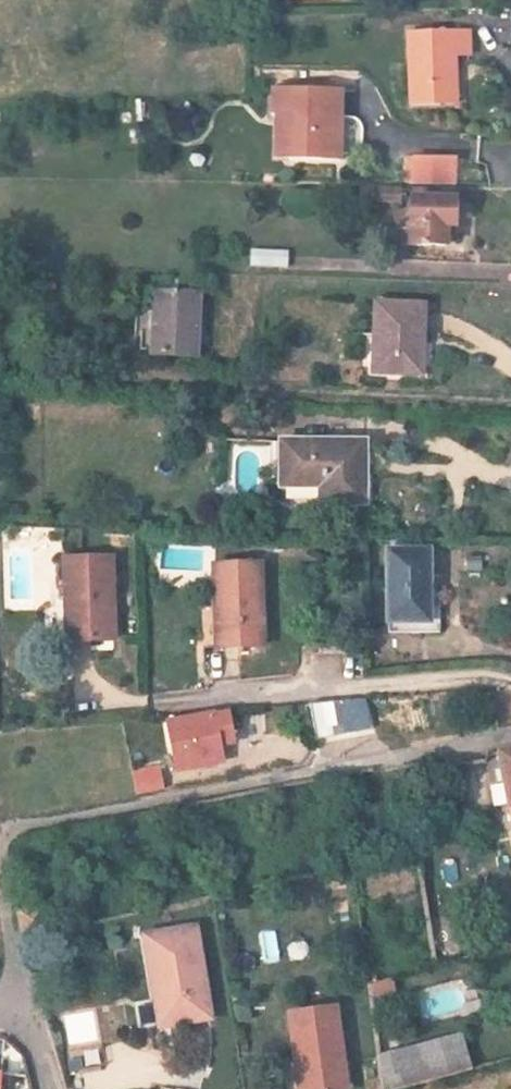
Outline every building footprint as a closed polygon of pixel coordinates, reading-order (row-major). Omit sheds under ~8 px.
[(457,103),(455,54),(471,53),(469,29),(410,32),(413,105),(457,103)] [(279,88),(279,107),(297,107),(297,159),(340,160),(340,88),(279,88)] [(297,107),(279,107),(278,159),(297,159),(297,107)] [(411,182),(455,182),(454,161),(411,161),(411,182)] [(376,187),(376,204),(401,202),(400,185),(376,187)] [(456,195),(411,195),(411,222),(397,222),(397,236),(455,237),(456,195)] [(249,266),(288,267),(288,248),(249,247),(249,266)] [(138,299),(137,337),(154,337),(153,356),(199,358),(201,293),(156,291),(156,299),(138,299)] [(423,371),(425,303),(378,301),(376,369),(423,371)] [(326,482),(326,499),(365,499),(365,440),(284,440),(284,482),(326,482)] [(285,487),(284,501),(314,501),(314,488),(285,487)] [(390,549),(390,621),(429,621),(430,549),(390,549)] [(117,638),(112,555),(64,558),(67,600),(74,600),(76,640),(117,638)] [(265,642),(263,561),(214,563),(215,604),(222,604),(223,644),(265,642)] [(227,711),(213,714),(212,712),(167,720),(176,768),(221,760),(218,743),(232,740),(227,711)] [(164,770),(136,775),(140,792),(167,786),(164,770)] [(440,884),(474,879),(471,857),(437,862),(440,884)] [(39,907),(14,912),(19,942),(45,937),(39,907)] [(141,947),(146,990),(158,989),(163,1037),(207,1032),(195,939),(141,947)] [(392,978),(368,983),(372,1002),(396,998),(392,978)] [(158,989),(146,990),(152,1038),(163,1037),(158,989)] [(70,1014),(73,1039),(94,1036),(91,1011),(70,1014)] [(304,1064),(313,1063),(316,1088),(355,1088),(347,1015),(300,1019),(304,1064)] [(395,1062),(398,1088),(445,1088),(484,1078),(474,1043),(395,1062)] [(70,1070),(102,1064),(98,1046),(66,1051),(70,1070)] [(313,1063),(304,1064),(307,1088),(316,1088),(313,1063)]
